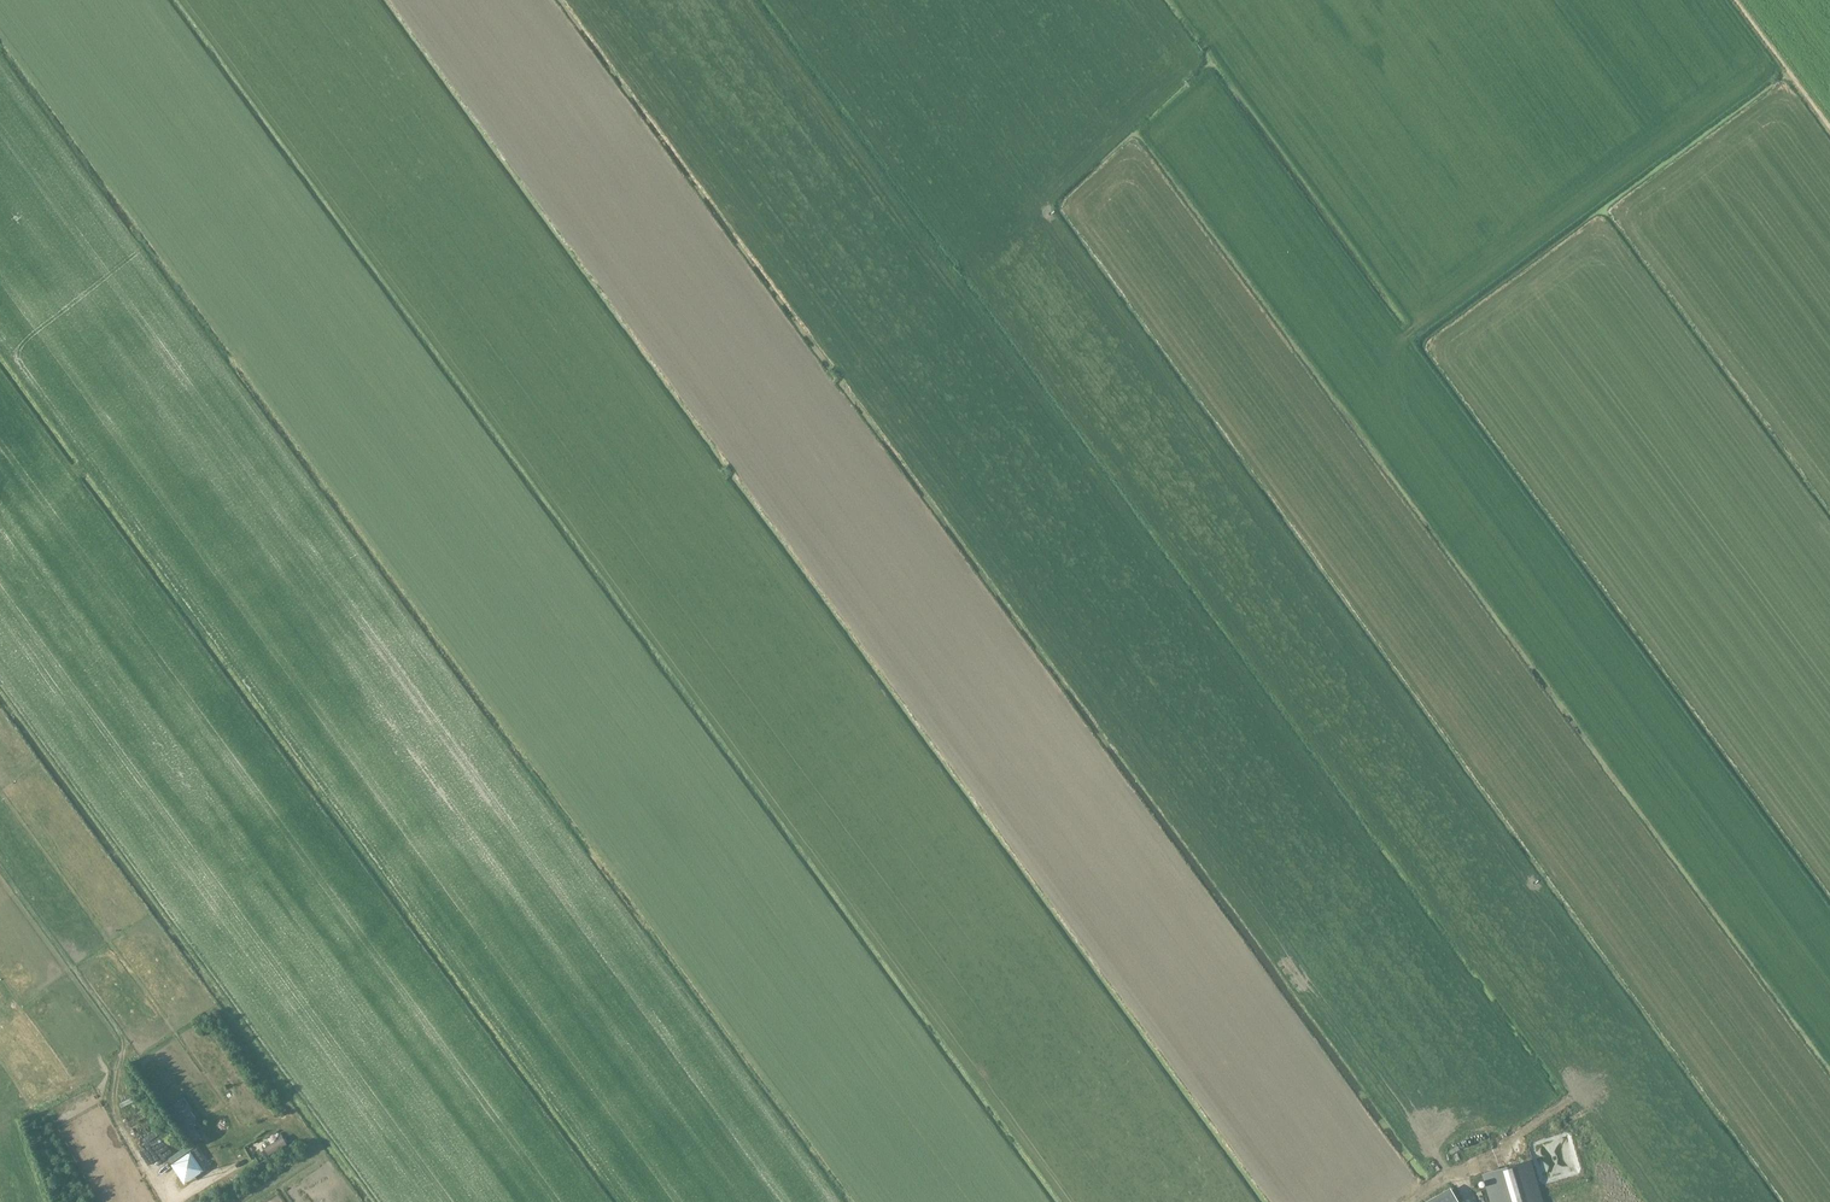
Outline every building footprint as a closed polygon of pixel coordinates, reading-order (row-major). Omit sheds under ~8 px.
[(179,1102),(171,1108),(187,1131),(196,1125),(179,1102)] [(194,1129),(188,1132),(194,1140),(199,1137),(194,1129)] [(282,1138),(264,1148),(269,1156),(287,1146),(282,1138)] [(1482,1174),(1490,1201),(1542,1201),(1530,1160),(1482,1174)] [(1429,1201),(1457,1201),(1451,1190),(1429,1201)]
